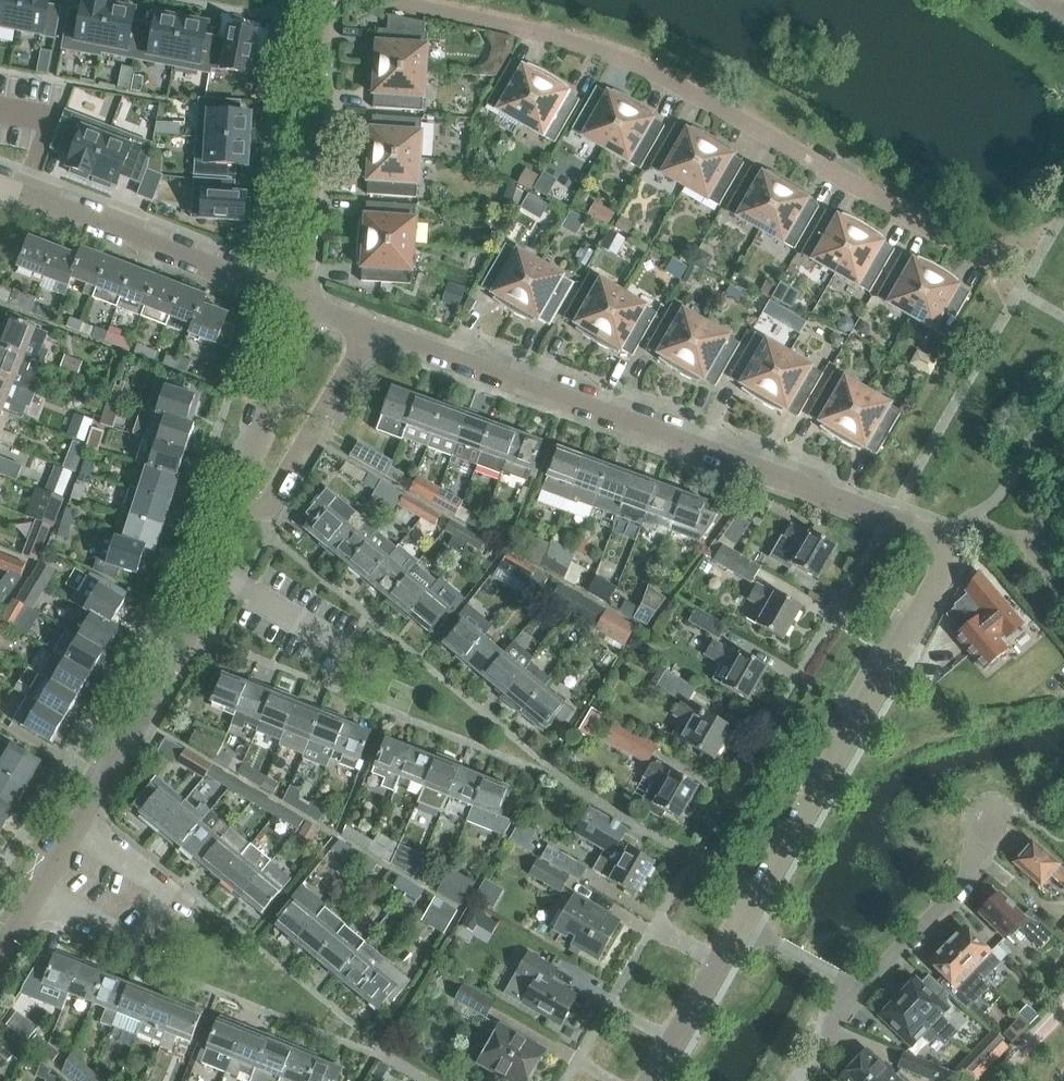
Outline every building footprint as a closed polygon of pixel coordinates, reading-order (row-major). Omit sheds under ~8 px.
[(17,30),(23,0),(0,0),(0,27),(17,30)] [(17,30),(54,38),(60,11),(48,8),(49,0),(23,0),(17,30)] [(62,48),(100,55),(101,55),(101,52),(100,52),(109,5),(106,4),(107,0),(88,0),(88,1),(85,0),(84,0),(81,15),(69,12),(62,48)] [(109,5),(100,52),(101,52),(137,59),(143,27),(132,25),(135,9),(131,9),(131,4),(113,0),(112,5),(109,5)] [(143,27),(137,59),(173,66),(182,19),(179,18),(180,13),(162,10),(161,14),(156,14),(154,29),(143,27)] [(368,60),(367,68),(424,72),(427,32),(423,32),(425,23),(385,15),(382,29),(377,29),(376,46),(370,45),(369,52),(368,60)] [(182,19),(173,66),(209,72),(211,73),(211,68),(210,67),(215,40),(205,38),(208,23),(182,19)] [(215,40),(210,67),(211,68),(248,75),(256,33),(252,32),(253,27),(234,24),(233,28),(229,28),(226,43),(215,40)] [(510,60),(485,103),(519,123),(548,74),(541,70),(534,67),(527,64),(525,69),(510,60)] [(494,77),(503,63),(487,64),(481,69),(478,76),(494,77)] [(139,88),(138,66),(121,66),(122,88),(139,88)] [(421,111),(424,72),(367,68),(367,76),(367,83),(367,91),(373,91),(371,108),(421,111)] [(548,74),(519,123),(554,143),(578,100),(564,91),(567,87),(561,82),(554,78),(548,74)] [(570,130),(605,149),(633,100),(626,96),(619,93),(612,90),(610,95),(595,86),(570,130)] [(200,99),(198,137),(249,140),(251,114),(235,113),(236,101),(200,99)] [(640,104),(633,100),(605,149),(639,169),(664,126),(649,117),(652,113),(646,108),(640,104)] [(62,116),(51,145),(73,153),(67,167),(71,169),(70,173),(87,180),(89,175),(92,176),(110,128),(75,115),(72,120),(65,117),(62,116)] [(361,155),(418,158),(421,119),(371,116),(370,133),(365,131),(363,139),(362,147),(361,155)] [(166,135),(167,123),(156,122),(154,134),(166,135)] [(674,123),(650,166),(684,186),(712,137),(705,133),(698,130),(691,127),(689,132),(674,123)] [(110,128),(92,176),(95,178),(93,182),(110,189),(112,184),(116,186),(122,172),(123,172),(143,180),(147,170),(150,157),(152,145),(110,128)] [(198,137),(195,175),(231,177),(232,165),(247,166),(249,140),(198,137)] [(719,141),(712,137),(684,186),(718,206),(743,163),(728,154),(732,150),(725,145),(719,141)] [(415,198),(418,158),(361,155),(361,162),(361,170),(362,178),(367,177),(366,194),(415,198)] [(150,157),(147,170),(161,175),(162,158),(160,158),(150,157)] [(750,167),(725,210),(759,229),(788,180),(781,176),(774,173),(767,170),(765,175),(750,167)] [(516,184),(528,190),(537,174),(525,168),(516,184)] [(143,180),(138,194),(152,200),(161,175),(147,170),(143,180)] [(195,179),(192,218),(244,221),(244,217),(249,218),(250,199),(245,198),(245,194),(230,193),(231,181),(195,179)] [(533,191),(544,197),(551,185),(540,179),(533,191)] [(794,184),(788,180),(759,229),(794,249),(818,206),(804,197),(807,193),(801,189),(794,184)] [(507,206),(517,206),(522,192),(506,186),(500,203),(507,206)] [(542,216),(549,202),(530,193),(524,207),(542,216)] [(356,241),(412,245),(415,206),(365,202),(364,219),(359,218),(357,226),(356,234),(356,241)] [(594,203),(587,215),(606,225),(612,214),(594,203)] [(444,219),(462,220),(463,207),(445,206),(444,219)] [(840,218),(825,210),(801,253),(835,273),(863,223),(856,220),(849,216),(842,213),(840,218)] [(565,227),(580,234),(586,221),(570,214),(565,227)] [(614,228),(626,235),(633,224),(620,217),(614,228)] [(870,228),(863,223),(835,273),(869,292),(894,249),(879,241),(882,237),(876,232),(870,228)] [(609,230),(600,247),(616,255),(624,238),(609,230)] [(42,281),(43,277),(55,248),(29,238),(17,267),(33,273),(31,277),(42,281)] [(410,284),(412,245),(356,241),(355,249),(355,257),(356,265),(361,264),(360,281),(410,284)] [(498,304),(504,308),(511,312),(539,263),(505,244),(480,287),(495,295),(491,299),(498,304)] [(63,296),(70,278),(78,257),(55,248),(43,277),(44,278),(40,287),(54,293),(54,292),(63,296)] [(82,248),(78,257),(70,278),(85,285),(84,287),(85,288),(82,294),(91,297),(107,258),(82,248)] [(698,268),(704,271),(712,257),(698,249),(690,264),(698,268)] [(910,316),(939,267),(932,263),(925,260),(917,257),(916,262),(901,253),(876,296),(910,316)] [(131,268),(107,258),(91,297),(116,307),(118,301),(131,268)] [(684,267),(675,262),(670,271),(679,276),(684,267)] [(573,283),(539,263),(511,312),(518,316),(525,319),(532,322),(534,317),(548,326),(573,283)] [(690,264),(681,281),(689,285),(698,268),(690,264)] [(789,265),(785,272),(793,276),(797,269),(789,265)] [(945,271),(939,267),(910,316),(945,336),(969,292),(955,284),(958,280),(952,275),(945,271)] [(142,311),(156,278),(131,268),(118,301),(116,307),(140,317),(142,311)] [(735,272),(729,282),(741,288),(744,282),(741,275),(735,272)] [(622,293),(588,273),(563,317),(578,325),(574,329),(581,334),(587,338),(594,342),(622,293)] [(156,278),(142,311),(140,317),(165,326),(180,288),(156,278)] [(447,283),(440,303),(458,308),(464,289),(447,283)] [(727,285),(721,295),(727,299),(734,297),(737,290),(727,285)] [(180,288),(165,326),(166,326),(181,332),(183,327),(192,331),(201,306),(205,298),(180,288)] [(8,304),(29,313),(35,298),(14,289),(8,304)] [(773,298),(783,304),(787,297),(785,292),(778,289),(773,298)] [(656,313),(622,293),(594,342),(601,346),(608,350),(615,353),(617,348),(632,356),(656,313)] [(470,297),(463,309),(470,313),(477,301),(470,297)] [(36,298),(35,298),(29,313),(54,322),(58,313),(38,305),(38,306),(34,304),(36,298)] [(764,312),(774,318),(781,306),(771,300),(764,312)] [(705,324),(671,304),(646,347),(661,355),(658,359),(664,364),(670,369),(677,373),(705,324)] [(229,317),(201,306),(192,331),(189,339),(200,343),(202,339),(229,350),(235,336),(236,333),(234,330),(231,328),(225,325),(229,317)] [(807,321),(797,316),(790,328),(800,333),(807,321)] [(79,332),(83,323),(70,317),(66,327),(79,332)] [(43,365),(49,351),(41,348),(47,335),(7,318),(0,335),(0,349),(31,361),(31,360),(43,365)] [(846,331),(851,323),(846,318),(841,319),(837,326),(846,331)] [(861,320),(855,331),(865,336),(869,329),(867,323),(861,320)] [(739,343),(705,324),(677,373),(684,376),(691,380),(698,383),(700,378),(715,386),(739,343)] [(103,341),(107,332),(95,327),(91,336),(103,341)] [(108,332),(107,332),(103,341),(129,351),(132,342),(119,337),(118,330),(110,327),(108,332)] [(830,345),(837,348),(842,338),(832,333),(829,340),(830,345)] [(747,394),(753,399),(760,403),(788,354),(754,334),(729,377),(744,386),(741,390),(747,394)] [(153,361),(157,352),(137,344),(134,353),(153,361)] [(0,349),(0,380),(11,385),(11,386),(20,389),(21,388),(42,396),(47,384),(33,379),(35,374),(27,371),(31,361),(0,349)] [(822,373),(788,354),(760,403),(767,407),(774,410),(781,413),(783,408),(798,416),(822,373)] [(80,362),(64,355),(60,366),(75,373),(80,362)] [(176,370),(180,361),(166,355),(163,365),(176,370)] [(923,356),(914,359),(911,364),(929,375),(935,364),(923,356)] [(206,380),(223,387),(228,374),(211,367),(206,380)] [(826,432),(832,437),(839,441),(867,392),(833,372),(808,415),(823,423),(819,427),(826,432)] [(167,379),(159,405),(157,404),(154,412),(185,422),(188,415),(192,416),(201,390),(167,379)] [(0,380),(0,412),(0,413),(9,417),(10,415),(22,420),(27,406),(15,401),(20,389),(11,386),(11,385),(0,380)] [(91,381),(84,398),(96,402),(103,386),(91,381)] [(119,402),(124,388),(114,385),(109,399),(119,402)] [(401,440),(405,429),(406,426),(417,397),(418,395),(413,393),(412,395),(392,387),(376,430),(401,440)] [(901,411),(867,392),(839,441),(845,444),(852,448),(860,451),(862,446),(876,454),(901,411)] [(431,435),(442,406),(417,397),(406,426),(405,429),(416,434),(418,430),(431,435)] [(451,456),(466,415),(468,411),(443,402),(442,406),(431,435),(446,440),(441,452),(451,456)] [(109,428),(114,414),(104,411),(99,425),(109,428)] [(476,465),(491,424),(493,420),(468,411),(466,415),(451,456),(452,456),(476,465)] [(3,431),(9,417),(0,413),(0,412),(0,443),(12,448),(17,436),(3,431)] [(144,438),(143,439),(151,442),(184,453),(193,425),(185,422),(163,417),(153,414),(145,439),(144,438)] [(491,424),(476,465),(501,474),(502,472),(516,433),(491,424)] [(86,442),(90,431),(73,425),(69,437),(86,443),(86,442)] [(96,445),(101,428),(92,425),(86,442),(96,445)] [(540,442),(516,433),(502,472),(527,481),(530,471),(540,442)] [(184,453),(151,442),(143,439),(136,463),(143,466),(143,467),(147,468),(176,477),(184,453)] [(72,442),(62,468),(72,471),(73,472),(83,446),(72,442)] [(392,466),(390,465),(392,462),(357,442),(349,456),(386,477),(392,466)] [(542,491),(567,501),(582,458),(557,449),(547,477),(542,491)] [(16,481),(22,466),(0,457),(0,475),(16,481)] [(577,504),(577,502),(592,508),(607,467),(582,458),(567,501),(577,504)] [(90,477),(95,463),(84,460),(79,474),(86,476),(90,477)] [(45,490),(61,497),(72,471),(62,468),(55,465),(45,490)] [(392,466),(386,477),(399,484),(405,474),(392,466)] [(607,467),(592,508),(617,516),(632,476),(607,467)] [(168,502),(176,477),(147,468),(142,483),(139,482),(136,490),(136,491),(168,502)] [(79,474),(77,481),(83,484),(86,476),(79,474)] [(362,484),(376,491),(381,481),(368,474),(362,484)] [(632,476),(617,516),(641,525),(656,485),(632,476)] [(393,488),(381,481),(376,491),(388,498),(393,488)] [(70,499),(80,502),(85,487),(75,484),(70,499)] [(668,531),(669,527),(681,494),(656,485),(641,525),(641,527),(666,537),(668,531)] [(420,497),(431,504),(437,494),(426,487),(420,497)] [(127,516),(131,517),(160,527),(168,502),(136,491),(136,490),(130,488),(121,514),(128,516),(127,516)] [(357,513),(327,488),(304,516),(313,524),(307,531),(327,549),(357,513)] [(64,503),(43,494),(32,521),(41,525),(50,529),(54,530),(64,503)] [(437,494),(431,504),(444,511),(450,501),(437,494)] [(706,504),(681,494),(669,527),(668,531),(699,542),(713,523),(716,515),(703,510),(706,504)] [(408,510),(422,518),(427,507),(414,500),(408,510)] [(427,507),(422,518),(434,525),(440,514),(427,507)] [(66,508),(62,521),(71,525),(76,511),(66,508)] [(357,513),(327,549),(348,566),(376,532),(378,530),(357,513)] [(478,531),(484,520),(472,513),(465,524),(478,531)] [(734,546),(750,524),(738,515),(722,537),(734,546)] [(152,552),(160,527),(131,517),(126,531),(123,530),(120,540),(144,550),(152,552)] [(497,527),(484,520),(478,531),(491,538),(497,527)] [(71,525),(62,521),(57,536),(67,539),(71,525)] [(37,561),(50,529),(41,525),(28,557),(37,561)] [(791,565),(817,580),(836,547),(809,532),(807,535),(790,526),(782,540),(799,550),(791,565)] [(469,544),(474,534),(460,527),(455,537),(469,544)] [(376,532),(348,566),(368,582),(396,548),(376,532)] [(486,541),(474,534),(469,544),(481,551),(486,541)] [(120,540),(105,535),(94,569),(114,579),(117,568),(136,575),(144,550),(120,540)] [(751,584),(761,567),(722,544),(712,561),(751,584)] [(388,599),(407,576),(397,567),(406,556),(396,548),(368,582),(388,599)] [(540,566),(546,556),(533,549),(528,559),(540,566)] [(26,564),(0,553),(0,570),(20,578),(26,564)] [(507,567),(530,580),(536,570),(513,556),(507,567)] [(559,563),(546,556),(540,566),(553,573),(559,563)] [(388,599),(408,615),(427,592),(430,588),(431,588),(436,582),(416,565),(407,576),(388,599)] [(31,578),(31,579),(40,585),(40,584),(43,585),(50,573),(40,567),(33,579),(31,578)] [(548,577),(536,570),(530,580),(542,587),(548,577)] [(976,630),(961,643),(984,670),(1005,652),(995,641),(997,640),(984,625),(1005,607),(976,572),(964,592),(966,595),(954,606),(968,623),(969,622),(976,630)] [(69,602),(80,608),(92,615),(110,627),(125,601),(124,601),(128,594),(106,581),(90,574),(78,593),(75,592),(69,602)] [(595,576),(592,582),(586,592),(608,605),(616,587),(595,576)] [(40,585),(31,579),(18,602),(27,607),(40,585)] [(427,592),(408,615),(428,632),(447,609),(437,601),(446,590),(436,582),(431,588),(430,588),(427,592)] [(571,613),(583,597),(559,583),(543,605),(566,619),(571,613)] [(764,610),(755,625),(781,641),(801,607),(775,592),(773,594),(756,585),(747,601),(764,610)] [(617,588),(616,587),(608,605),(633,619),(639,609),(614,595),(617,588)] [(597,618),(605,609),(583,597),(571,613),(592,625),(597,618)] [(118,631),(110,627),(92,615),(80,608),(66,631),(105,653),(118,631)] [(689,622),(719,640),(727,626),(696,608),(688,621),(674,614),(669,622),(684,631),(689,622)] [(635,626),(629,623),(605,609),(594,629),(623,646),(635,626)] [(651,616),(639,609),(633,619),(645,626),(651,616)] [(12,628),(19,615),(10,610),(2,623),(12,628)] [(474,630),(462,620),(443,644),(463,661),(483,638),(493,626),(483,618),(474,630)] [(492,645),(495,642),(486,634),(493,626),(483,638),(463,661),(483,678),(503,654),(492,645)] [(61,658),(65,660),(91,676),(105,653),(66,631),(56,647),(53,653),(61,658)] [(705,653),(722,663),(713,679),(722,684),(721,685),(747,700),(766,667),(740,652),(738,656),(712,641),(705,653)] [(503,654),(483,678),(503,694),(523,671),(524,672),(530,664),(533,660),(512,643),(503,654)] [(48,680),(52,682),(78,698),(91,676),(65,660),(61,658),(53,653),(40,675),(48,680)] [(544,689),(550,681),(530,664),(524,672),(523,671),(503,694),(500,698),(521,715),(521,714),(523,711),(543,688),(544,689)] [(656,687),(681,701),(672,716),(680,721),(671,736),(684,743),(712,760),(730,728),(702,712),(702,711),(688,703),(696,689),(665,671),(664,672),(659,668),(650,683),(656,686),(656,687)] [(26,697),(35,702),(35,703),(64,721),(78,698),(52,682),(48,680),(40,675),(26,697)] [(211,702),(238,713),(249,685),(224,675),(211,702)] [(251,681),(249,685),(238,713),(232,728),(241,731),(244,723),(259,728),(261,722),(273,695),(274,690),(251,681)] [(543,688),(523,711),(521,714),(534,725),(536,722),(543,728),(554,716),(563,724),(573,712),(544,689),(543,688)] [(278,746),(280,747),(285,732),(296,704),(273,695),(261,722),(274,727),(272,732),(282,736),(278,746)] [(64,721),(35,703),(35,702),(26,697),(12,720),(21,725),(21,726),(51,744),(64,721)] [(309,741),(322,710),(298,700),(296,704),(285,732),(280,747),(288,750),(294,735),(309,741)] [(588,738),(602,714),(590,707),(576,732),(588,738)] [(322,709),(322,710),(309,741),(322,747),(319,756),(330,760),(333,751),(334,751),(345,723),(347,718),(322,709)] [(643,762),(649,761),(658,745),(614,721),(604,740),(643,762)] [(369,733),(345,723),(334,751),(333,751),(330,760),(355,770),(357,761),(369,733)] [(568,733),(564,730),(559,737),(564,739),(568,733)] [(189,745),(214,760),(221,750),(222,748),(196,733),(189,745)] [(382,787),(393,792),(410,750),(385,740),(377,760),(373,758),(367,772),(385,779),(382,787)] [(25,788),(39,764),(1,741),(0,742),(0,773),(25,788)] [(204,778),(206,776),(212,765),(185,750),(178,763),(204,778)] [(233,757),(221,750),(214,760),(227,768),(233,757)] [(423,788),(434,760),(410,750),(393,792),(394,792),(390,800),(395,802),(402,786),(407,788),(410,782),(423,788)] [(446,801),(459,769),(434,760),(423,788),(437,793),(435,797),(446,801)] [(206,776),(228,789),(236,779),(212,765),(206,776)] [(650,783),(636,806),(658,819),(663,811),(676,819),(696,787),(670,771),(668,775),(651,765),(643,778),(650,783)] [(262,789),(268,778),(251,768),(245,778),(262,789)] [(459,769),(446,801),(457,806),(459,802),(472,807),(483,779),(459,769)] [(25,788),(0,773),(0,803),(11,810),(25,788)] [(279,785),(268,778),(262,789),(285,802),(290,789),(280,783),(279,785)] [(236,779),(228,789),(253,804),(259,792),(236,779)] [(509,789),(483,779),(472,807),(465,824),(502,839),(512,821),(498,816),(509,789)] [(138,817),(158,834),(183,804),(174,796),(171,799),(159,789),(152,783),(132,807),(141,814),(138,817)] [(290,789),(285,802),(308,816),(313,805),(299,797),(301,795),(290,789)] [(304,819),(259,792),(253,804),(298,830),(304,819)] [(158,834),(178,851),(201,824),(210,811),(200,803),(195,810),(185,802),(183,804),(158,834)] [(11,810),(0,803),(0,829),(11,810)] [(321,810),(313,805),(308,816),(315,820),(321,810)] [(575,833),(602,849),(591,869),(614,882),(613,884),(634,896),(653,862),(633,850),(638,841),(627,835),(629,831),(590,808),(576,832),(575,833)] [(210,811),(201,824),(178,851),(198,867),(201,864),(220,840),(231,829),(210,811)] [(304,819),(298,830),(310,837),(316,826),(304,819)] [(512,841),(532,850),(541,830),(521,821),(512,841)] [(340,835),(356,844),(361,834),(346,825),(340,835)] [(201,864),(221,880),(240,857),(241,858),(251,846),(231,829),(220,840),(201,864)] [(378,833),(375,838),(368,852),(390,865),(399,845),(378,833)] [(356,844),(368,852),(375,838),(373,841),(361,834),(356,844)] [(359,866),(365,856),(338,840),(331,849),(359,866)] [(1049,874),(1063,887),(1063,872),(1030,841),(1013,861),(1039,884),(1049,874)] [(221,880),(218,884),(238,901),(241,897),(263,871),(264,871),(271,863),(251,846),(241,858),(240,857),(221,880)] [(579,880),(586,868),(556,850),(549,863),(579,880)] [(378,863),(365,856),(359,866),(372,874),(378,863)] [(561,893),(570,878),(537,859),(529,875),(561,893)] [(414,879),(420,868),(407,861),(401,871),(414,879)] [(241,897),(261,914),(290,879),(271,863),(264,871),(263,871),(241,897)] [(432,875),(420,868),(414,879),(425,886),(432,875)] [(437,892),(440,894),(460,906),(473,885),(460,878),(449,871),(437,892)] [(403,892),(410,883),(399,876),(393,886),(403,892)] [(487,878),(477,897),(495,907),(505,887),(487,878)] [(424,891),(410,883),(403,892),(418,901),(424,891)] [(1010,938),(1018,929),(1040,951),(1054,936),(1036,918),(1030,924),(998,892),(989,901),(987,900),(979,908),(981,910),(979,913),(1006,939),(1009,936),(1010,938)] [(457,911),(434,897),(426,912),(448,925),(457,911)] [(590,953),(599,957),(619,922),(576,897),(556,932),(567,938),(568,935),(575,939),(572,946),(589,956),(590,953)] [(295,942),(324,908),(316,901),(307,911),(294,901),(275,924),(295,942)] [(295,942),(315,958),(335,935),(336,936),(345,926),(345,925),(324,908),(295,942)] [(472,933),(477,925),(483,914),(472,908),(461,926),(472,933)] [(335,935),(315,958),(335,975),(355,952),(363,941),(345,926),(336,936),(335,935)] [(1001,965),(963,928),(946,946),(984,983),(1001,965)] [(355,952),(335,975),(355,992),(383,958),(363,941),(355,952)] [(1006,955),(996,945),(988,952),(999,963),(1006,955)] [(984,983),(946,946),(929,963),(956,990),(952,995),(973,1016),(979,1010),(972,1003),(988,987),(984,983)] [(44,984),(41,991),(65,1001),(68,993),(70,994),(82,966),(71,961),(72,957),(59,951),(46,985),(44,984)] [(560,1026),(576,997),(550,982),(556,971),(528,955),(505,996),(560,1026)] [(383,958),(355,992),(376,1009),(395,985),(402,991),(410,980),(383,958)] [(82,966),(70,994),(94,1004),(106,975),(108,971),(91,964),(89,969),(82,966)] [(99,1024),(111,1028),(115,1018),(116,1019),(130,985),(106,975),(94,1004),(106,1008),(99,1024)] [(938,1000),(945,992),(929,976),(921,983),(916,978),(897,998),(943,1043),(950,1035),(935,1020),(946,1008),(938,1000)] [(486,1018),(496,1001),(464,983),(454,1000),(486,1018)] [(130,985),(116,1019),(126,1022),(128,1017),(142,1023),(154,995),(130,985)] [(139,1033),(151,1038),(162,1042),(160,1047),(161,1047),(178,1004),(154,995),(142,1023),(139,1033)] [(920,1035),(935,1050),(943,1043),(897,998),(878,1017),(909,1047),(920,1035)] [(178,1004),(161,1047),(171,1051),(177,1037),(192,1043),(205,1010),(189,1003),(187,1008),(178,1004)] [(1019,1013),(1030,1023),(1039,1014),(1028,1004),(1019,1013)] [(31,1040),(41,1024),(18,1011),(8,1027),(31,1040)] [(1029,1025),(1020,1016),(1002,1034),(1012,1043),(1029,1025)] [(221,1017),(203,1063),(228,1073),(233,1059),(246,1027),(221,1017)] [(509,1080),(528,1080),(545,1052),(501,1025),(478,1063),(509,1080)] [(233,1059),(228,1073),(237,1077),(239,1072),(252,1077),(250,1080),(252,1080),(257,1069),(271,1036),(246,1027),(233,1059)] [(114,1039),(134,1043),(137,1032),(116,1028),(114,1039)] [(0,1039),(0,1056),(7,1062),(12,1056),(17,1060),(25,1050),(5,1033),(0,1039)] [(28,1045),(42,1055),(49,1046),(36,1035),(28,1045)] [(282,1079),(293,1050),(295,1046),(271,1036),(257,1069),(252,1080),(281,1080),(282,1079)] [(1004,1048),(995,1039),(976,1060),(987,1065),(1004,1048)] [(59,1053),(49,1046),(42,1055),(52,1063),(59,1053)] [(195,1060),(203,1063),(208,1050),(201,1047),(195,1060)] [(282,1079),(281,1080),(309,1080),(317,1060),(293,1050),(282,1079)] [(839,1078),(842,1080),(899,1080),(891,1074),(894,1070),(886,1062),(883,1065),(866,1050),(839,1078)] [(940,1066),(904,1052),(897,1067),(930,1080),(934,1080),(940,1066)] [(75,1080),(90,1080),(92,1079),(91,1078),(94,1074),(70,1055),(60,1069),(75,1080)] [(342,1070),(317,1060),(309,1080),(338,1080),(342,1070)] [(61,1079),(49,1074),(50,1070),(41,1062),(35,1076),(45,1080),(60,1080),(61,1079)] [(393,1071),(384,1065),(377,1076),(386,1080),(387,1080),(393,1071)]
